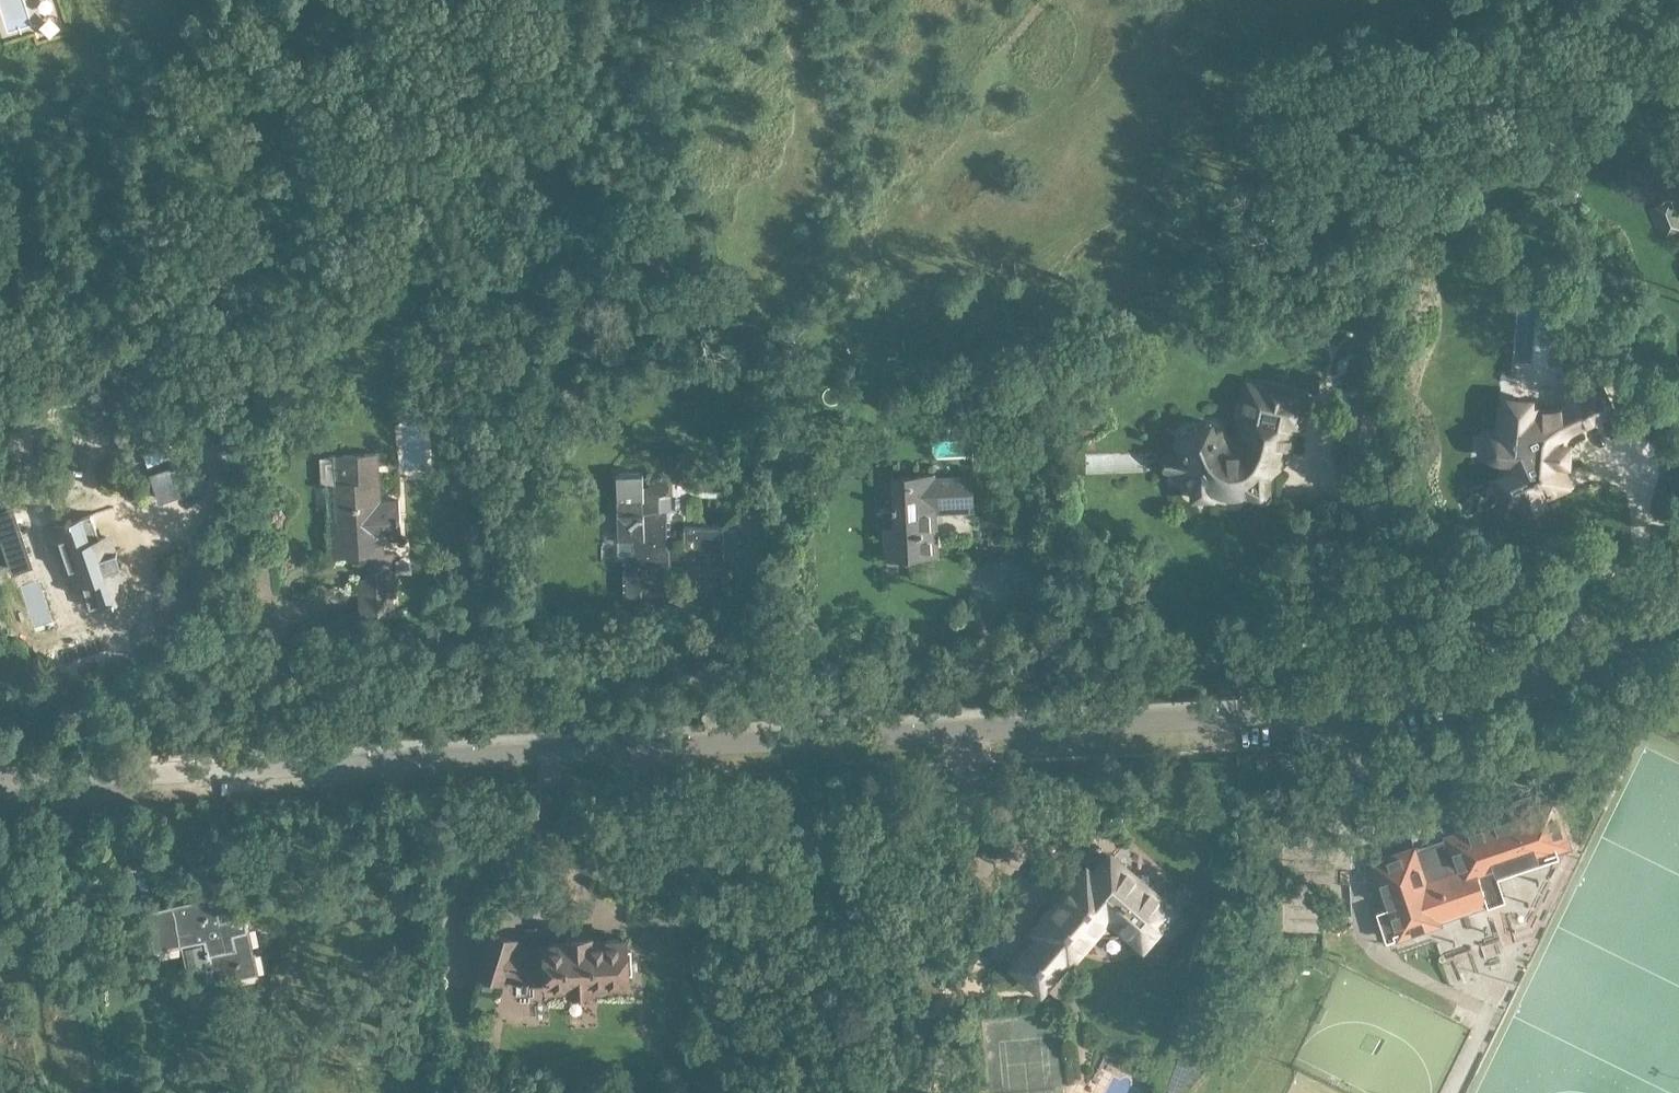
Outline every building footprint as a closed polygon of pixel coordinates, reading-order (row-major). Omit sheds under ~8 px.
[(1663,235),(1678,229),(1678,223),(1669,198),(1651,205),(1663,235)] [(1533,397),(1505,394),(1504,402),(1497,401),(1494,432),(1492,432),(1490,433),(1488,435),(1486,436),(1485,438),(1484,440),(1483,442),(1482,444),(1482,447),(1483,449),(1483,451),(1484,453),(1485,455),(1487,457),(1488,458),(1490,460),(1492,461),(1494,461),(1497,461),(1501,470),(1491,475),(1505,505),(1517,499),(1517,502),(1518,504),(1520,506),(1521,507),(1523,509),(1525,510),(1527,511),(1529,511),(1531,512),(1534,511),(1536,511),(1538,510),(1540,509),(1542,507),(1543,506),(1544,504),(1545,502),(1546,500),(1546,499),(1570,488),(1569,486),(1574,484),(1565,466),(1570,466),(1572,440),(1559,439),(1616,412),(1597,372),(1558,390),(1563,401),(1552,406),(1533,404),(1533,397)] [(1192,487),(1192,497),(1213,496),(1212,487),(1239,486),(1258,496),(1259,497),(1262,497),(1264,496),(1266,495),(1267,493),(1268,493),(1268,491),(1269,489),(1268,462),(1264,463),(1264,452),(1267,452),(1268,446),(1281,446),(1286,426),(1293,428),(1300,394),(1268,387),(1267,391),(1251,387),(1244,417),(1252,418),(1249,429),(1243,428),(1239,446),(1224,447),(1219,429),(1213,431),(1210,422),(1181,431),(1182,435),(1179,436),(1183,449),(1181,451),(1186,455),(1188,455),(1189,465),(1186,465),(1184,471),(1185,472),(1186,484),(1192,487)] [(1374,448),(1382,414),(1349,406),(1341,441),(1374,448)] [(344,454),(325,456),(326,482),(325,482),(330,557),(361,555),(361,553),(369,552),(371,577),(358,578),(360,615),(396,613),(392,550),(376,551),(376,534),(401,533),(399,498),(381,499),(378,450),(344,452),(344,454)] [(626,554),(626,597),(641,597),(641,588),(645,588),(645,592),(672,592),(671,557),(684,557),(684,566),(724,565),(723,525),(683,526),(684,546),(668,546),(667,511),(660,511),(659,494),(662,494),(665,493),(666,492),(668,489),(669,487),(669,484),(669,481),(667,479),(665,476),(663,475),(660,474),(657,475),(654,476),(652,478),(650,482),(649,485),(643,485),(643,473),(616,473),(618,554),(626,554)] [(934,504),(971,502),(969,475),(933,477),(933,473),(893,475),(896,525),(885,526),(887,555),(937,553),(934,504)] [(157,502),(194,506),(196,483),(159,479),(157,502)] [(0,512),(0,539),(3,538),(14,570),(29,565),(10,508),(0,512)] [(81,580),(89,605),(125,594),(106,534),(99,536),(92,512),(48,525),(56,552),(63,550),(74,583),(81,580)] [(1389,906),(1377,910),(1386,937),(1487,902),(1478,876),(1569,845),(1553,800),(1536,806),(1531,792),(1512,798),(1514,802),(1498,808),(1493,794),(1474,801),(1476,805),(1451,813),(1458,833),(1374,862),(1389,906)] [(1016,962),(1040,983),(1067,953),(1070,955),(1070,954),(1093,926),(1096,929),(1100,931),(1103,932),(1109,932),(1113,931),(1117,930),(1122,927),(1125,924),(1142,940),(1151,929),(1156,929),(1162,923),(1162,917),(1171,907),(1148,887),(1148,878),(1142,872),(1133,873),(1110,854),(1093,873),(1086,867),(1085,868),(1086,869),(1083,872),(1077,873),(1071,879),(1072,885),(1051,909),(1045,910),(1040,916),(1040,922),(1037,925),(1036,926),(1043,932),(1016,962)] [(187,973),(211,968),(214,982),(258,973),(245,914),(220,920),(214,894),(146,909),(155,951),(181,945),(187,973)] [(491,931),(479,973),(504,980),(506,976),(523,981),(523,984),(528,985),(529,982),(545,981),(545,986),(570,984),(570,993),(594,992),(594,983),(629,981),(628,971),(632,971),(631,947),(627,947),(626,937),(591,939),(591,935),(567,936),(567,941),(545,942),(545,946),(530,947),(515,942),(517,938),(491,931)]
